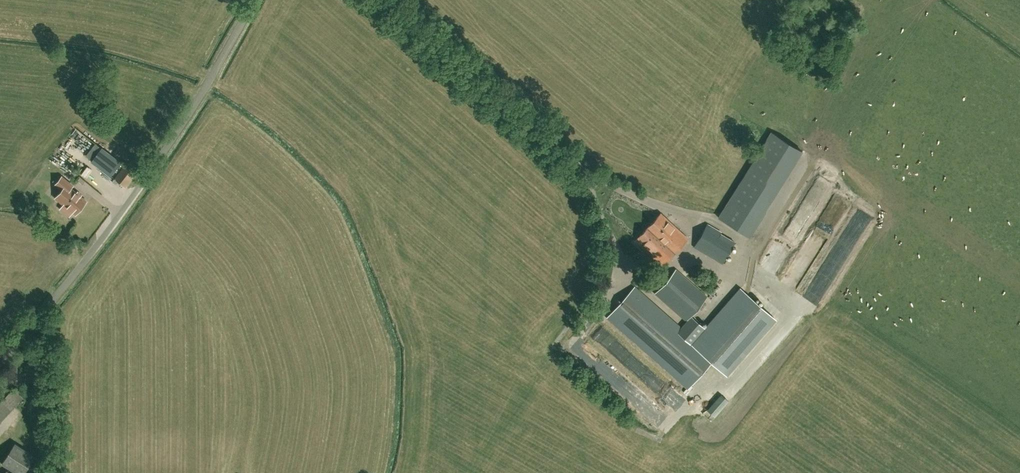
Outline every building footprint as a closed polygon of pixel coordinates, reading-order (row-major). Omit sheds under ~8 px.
[(110,177),(121,163),(101,148),(91,163),(110,177)] [(125,187),(137,171),(126,163),(114,178),(125,187)] [(55,185),(62,190),(55,198),(64,205),(72,212),(75,214),(86,201),(80,196),(76,193),(70,188),(72,186),(62,177),(55,185)] [(847,189),(838,196),(848,207),(856,200),(847,189)] [(729,200),(721,213),(718,217),(744,234),(755,217),(729,200)] [(819,212),(822,202),(816,200),(812,209),(819,212)] [(660,213),(648,227),(635,240),(663,266),(688,239),(660,213)] [(731,237),(707,224),(694,247),(723,264),(735,241),(730,239),(731,237)] [(686,320),(707,297),(676,270),(655,293),(686,320)] [(691,316),(680,327),(635,287),(608,317),(688,388),(711,362),(721,370),(770,315),(740,289),(706,328),(691,316)] [(707,320),(718,307),(708,299),(697,311),(707,320)] [(597,319),(587,330),(596,338),(605,327),(597,319)] [(627,351),(620,361),(636,373),(643,363),(627,351)] [(646,366),(637,377),(675,407),(684,396),(646,366)] [(617,372),(611,379),(619,386),(625,378),(617,372)] [(661,425),(670,415),(636,386),(627,396),(661,425)] [(16,387),(0,403),(0,419),(24,394),(16,387)] [(698,401),(709,411),(720,399),(709,389),(698,401)] [(38,457),(17,444),(4,464),(18,472),(28,472),(38,457)]
